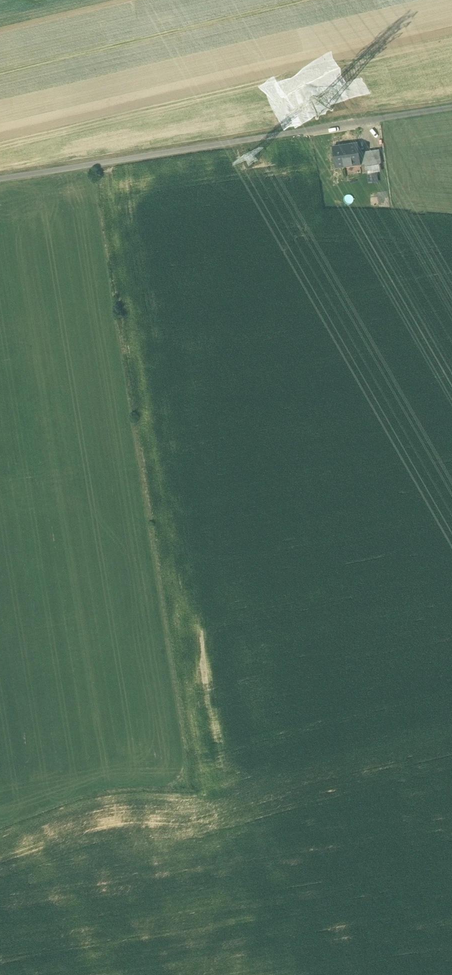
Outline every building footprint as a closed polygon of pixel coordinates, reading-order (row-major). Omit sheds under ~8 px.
[(357,144),(343,146),(343,148),(334,149),(334,147),(333,148),(336,168),(345,167),(344,164),(359,162),(359,165),(360,165),(357,144)] [(365,154),(366,164),(381,162),(381,152),(365,154)] [(372,196),(372,205),(381,204),(380,195),(372,196)]
